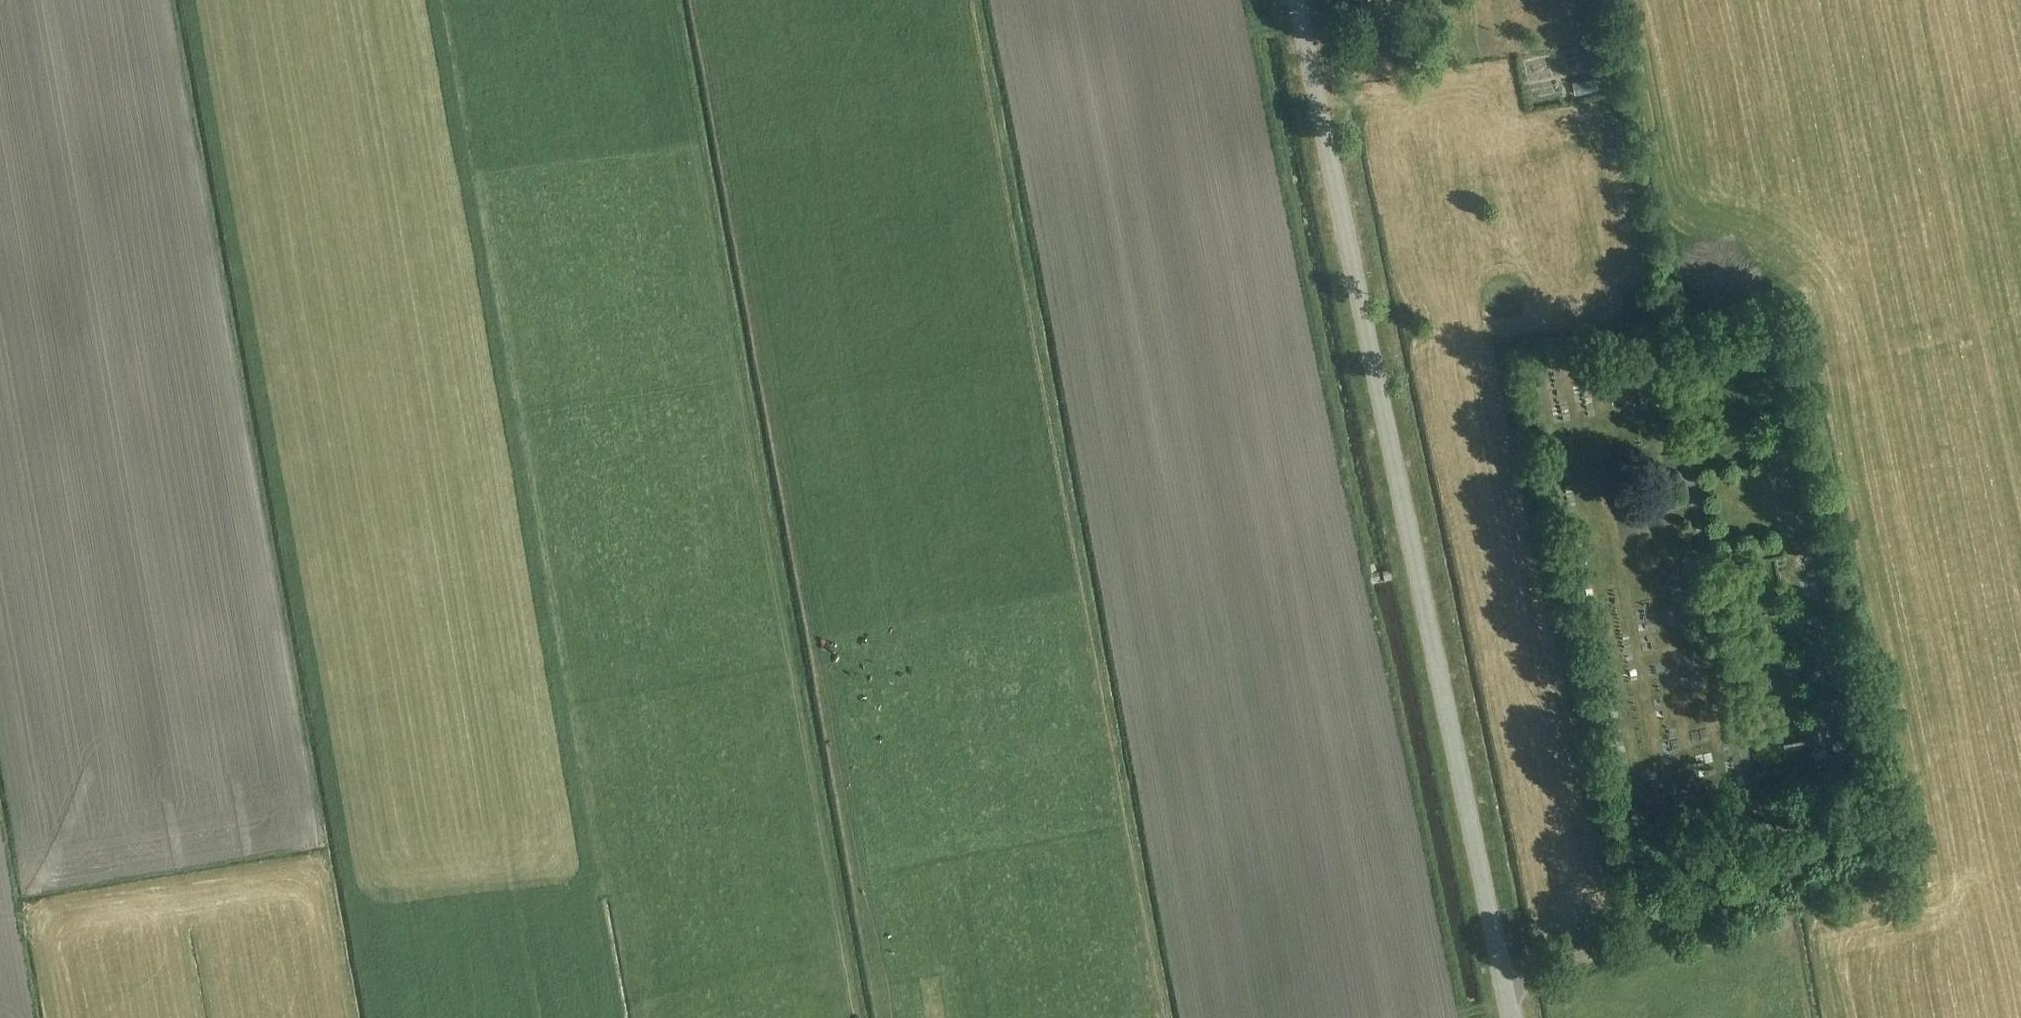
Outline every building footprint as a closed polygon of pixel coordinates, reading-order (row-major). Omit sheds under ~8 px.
[(1395,0),(1364,0),(1367,18),(1397,13),(1395,0)] [(1837,752),(1838,754),(1840,766),(1864,761),(1861,748),(1861,747),(1837,752)] [(1794,870),(1812,857),(1807,851),(1790,864),(1794,870)]
